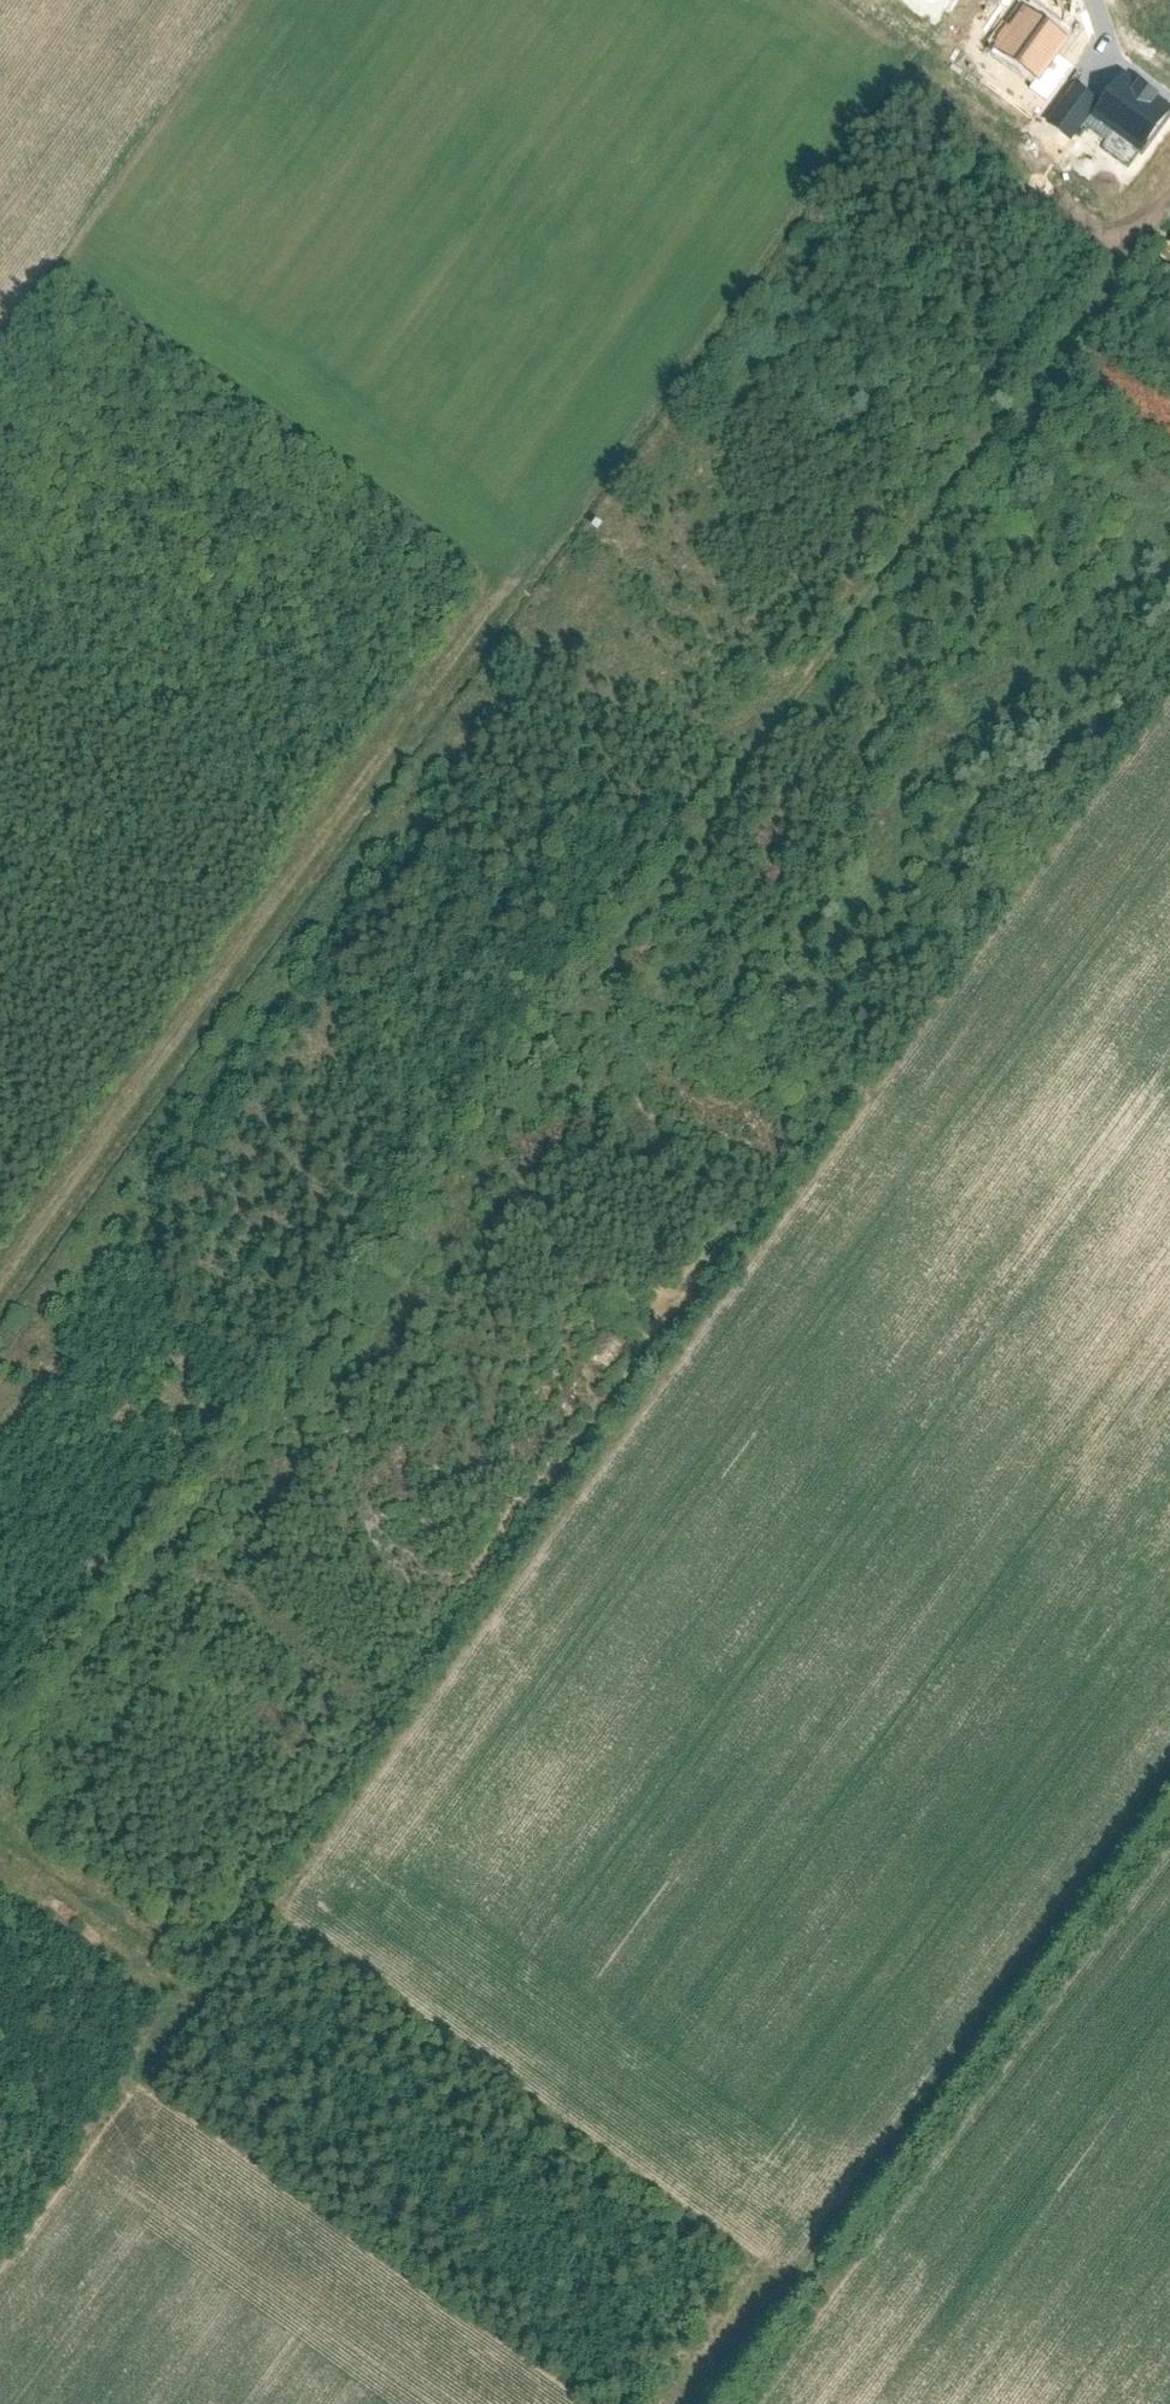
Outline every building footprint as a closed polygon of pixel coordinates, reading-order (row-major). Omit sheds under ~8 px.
[(1067,40),(1026,11),(1011,32),(1006,29),(996,43),(1001,47),(998,52),(1039,81),(1067,40)] [(1123,72),(1091,116),(1143,153),(1169,116),(1169,106),(1123,72)]
